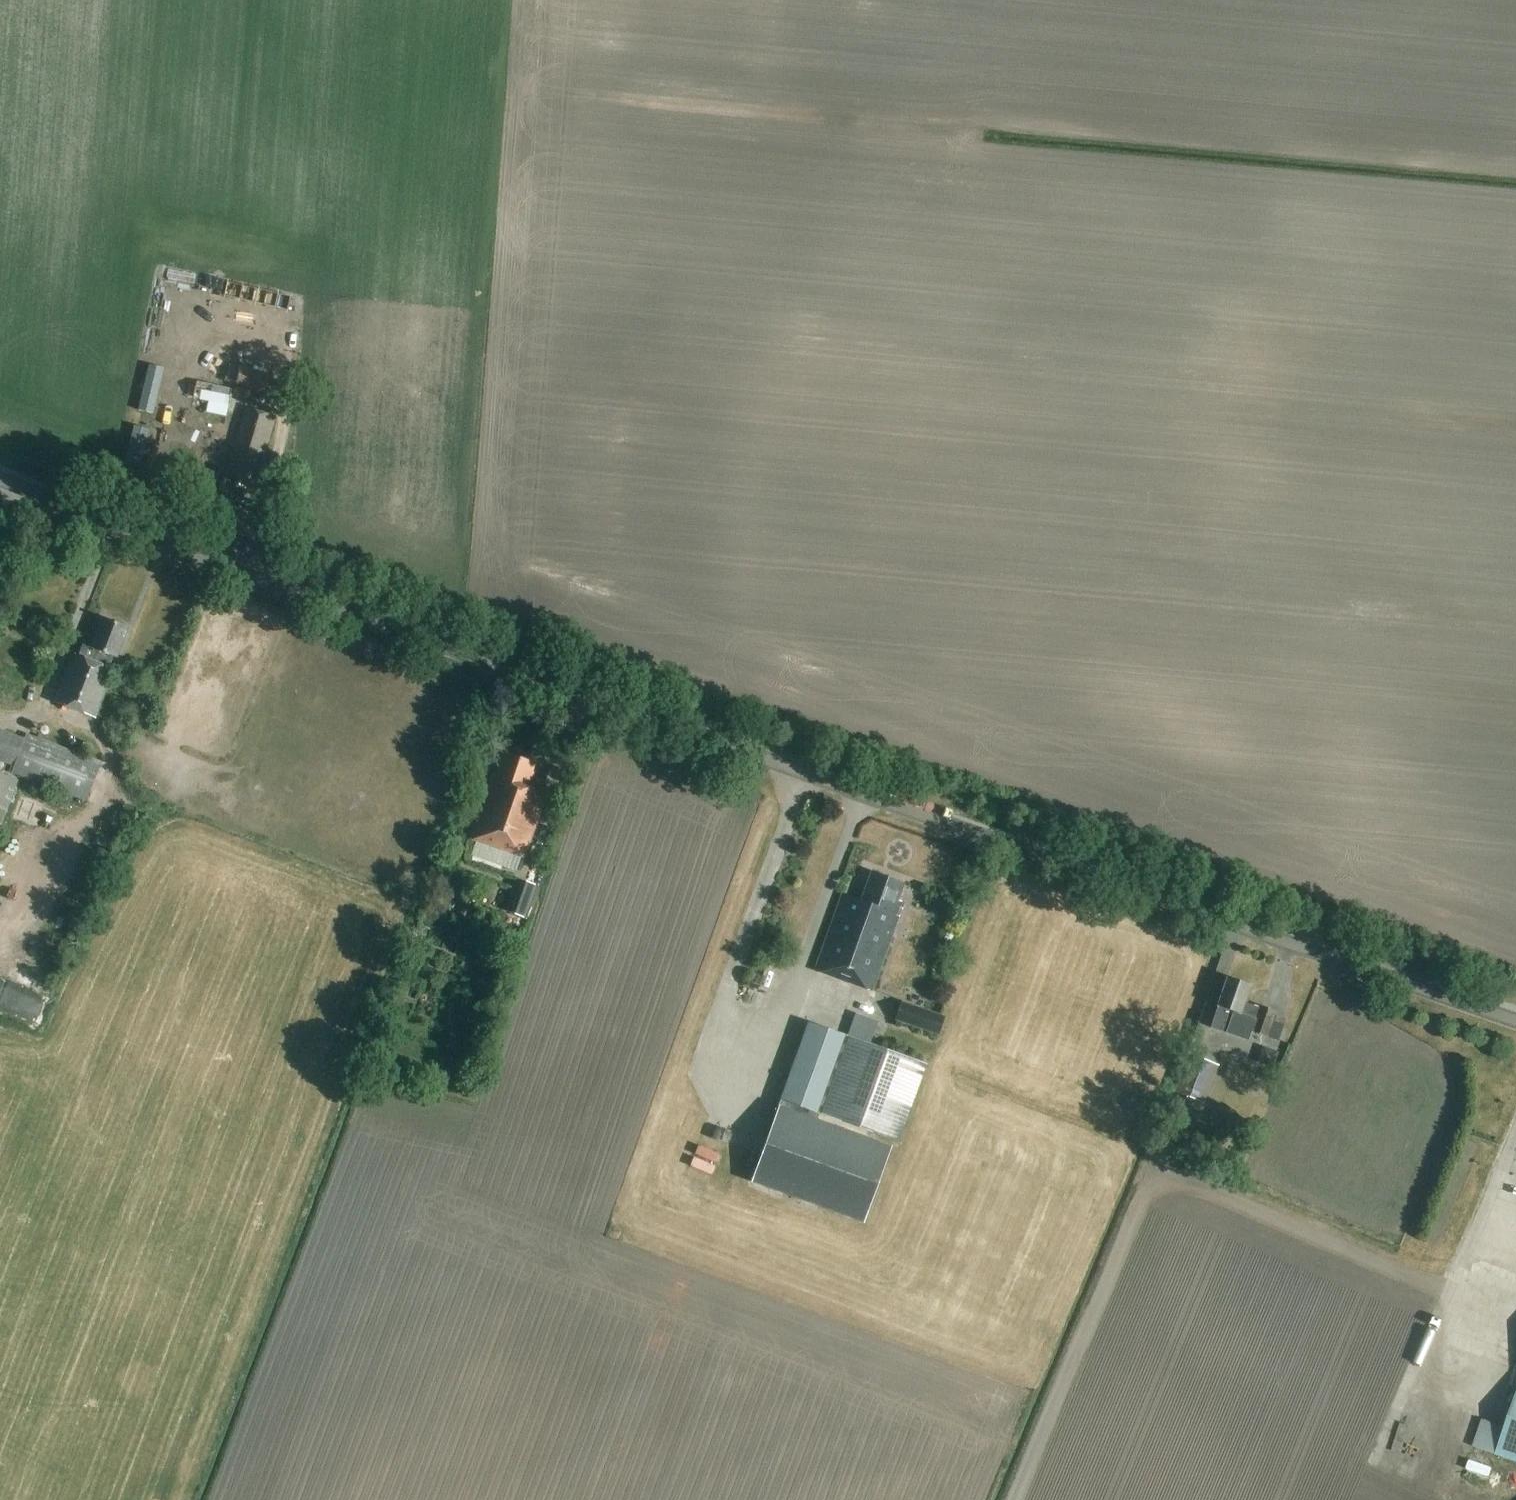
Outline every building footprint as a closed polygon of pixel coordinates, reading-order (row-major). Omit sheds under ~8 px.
[(262,393),(279,322),(249,316),(241,350),(243,350),(240,366),(228,364),(223,381),(235,384),(232,397),(255,402),(257,392),(262,393)] [(197,381),(193,398),(209,401),(207,408),(227,413),(232,389),(197,381)] [(213,487),(233,416),(209,409),(189,480),(213,487)] [(224,475),(247,482),(248,480),(254,482),(259,466),(262,465),(264,459),(263,454),(273,420),(244,411),(224,475)] [(127,628),(103,618),(91,647),(83,644),(78,656),(73,654),(54,702),(94,718),(113,669),(108,667),(112,657),(115,659),(127,628)] [(24,739),(0,730),(0,761),(14,766),(11,773),(86,801),(101,762),(26,734),(24,739)] [(535,765),(502,754),(494,776),(491,775),(469,838),(476,840),(471,856),(516,872),(521,856),(524,856),(545,794),(527,788),(535,765)] [(471,768),(468,777),(481,782),(484,773),(471,768)] [(18,781),(0,774),(0,828),(18,781)] [(902,885),(870,873),(860,902),(841,895),(814,969),(871,990),(902,904),(896,902),(902,885)] [(503,912),(524,919),(525,913),(532,915),(542,887),(514,878),(503,912)] [(1226,978),(1209,1027),(1224,1033),(1248,1041),(1251,1031),(1265,1036),(1273,1012),(1258,1006),(1257,1009),(1243,1004),(1249,986),(1226,978)] [(902,1002),(895,1020),(938,1035),(944,1017),(902,1002)] [(807,1021),(779,1100),(749,1183),(863,1223),(891,1149),(816,1121),(819,1114),(899,1143),(927,1065),(807,1021)] [(1173,1092),(1205,1103),(1218,1066),(1187,1054),(1173,1092)] [(1506,1426),(1483,1418),(1473,1446),(1515,1460),(1515,1397),(1506,1426)]
